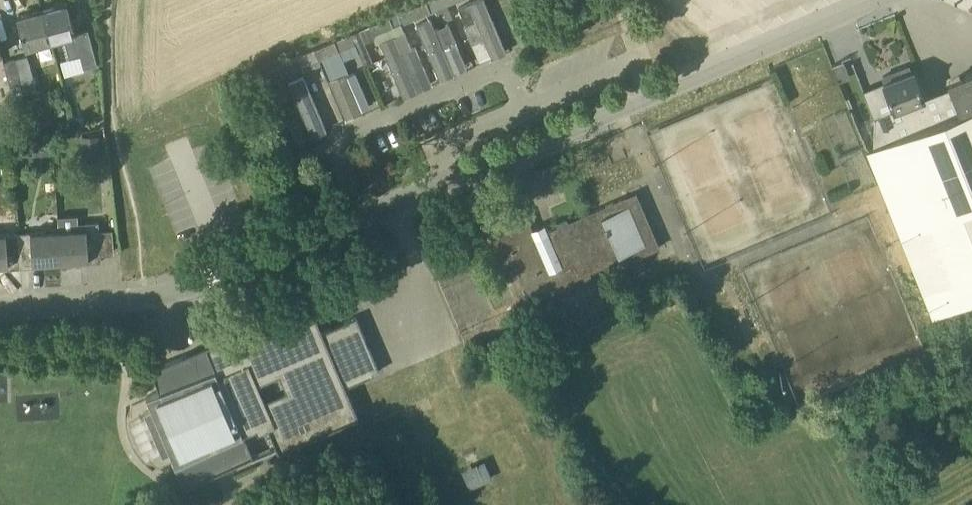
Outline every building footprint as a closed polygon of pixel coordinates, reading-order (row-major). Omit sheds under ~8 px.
[(489,56),(491,59),(505,53),(483,0),(476,0),(458,8),(464,22),(475,18),(476,22),(465,26),(472,43),(484,38),(491,55),(489,56)] [(410,21),(430,13),(426,2),(406,10),(410,21)] [(75,32),(67,3),(42,10),(50,40),(63,36),(69,58),(80,55),(83,67),(97,64),(88,29),(75,32)] [(24,47),(50,40),(42,10),(16,17),(24,47)] [(374,37),(394,28),(390,17),(370,26),(374,37)] [(443,47),(435,29),(431,19),(416,26),(440,81),(454,75),(443,47)] [(379,42),(402,97),(417,91),(410,74),(424,68),(415,48),(411,49),(404,33),(394,37),(394,36),(379,42)] [(319,60),(339,52),(334,41),(314,49),(319,60)] [(27,56),(15,59),(22,84),(34,80),(27,56)] [(10,87),(22,84),(15,59),(3,63),(10,87)] [(337,62),(323,67),(345,122),(359,116),(337,62)] [(843,62),(833,67),(839,83),(850,78),(843,62)] [(878,117),(873,118),(873,148),(866,151),(900,237),(931,316),(971,300),(971,72),(948,81),(950,86),(958,106),(956,114),(956,116),(934,125),(924,99),(924,98),(913,71),(883,83),(894,110),(878,117)] [(311,137),(325,131),(302,76),(287,82),(311,137)] [(20,84),(10,87),(14,99),(23,96),(20,84)] [(42,96),(26,100),(35,135),(51,130),(42,96)] [(28,144),(16,145),(17,155),(29,154),(28,144)] [(649,253),(633,216),(625,197),(568,222),(566,218),(560,221),(586,279),(591,277),(589,273),(621,259),(623,264),(649,253)] [(582,281),(586,279),(560,221),(558,222),(557,221),(556,222),(558,226),(546,231),(547,233),(536,238),(526,213),(489,229),(504,264),(514,260),(526,288),(517,292),(523,305),(531,301),(532,302),(570,286),(569,282),(580,277),(582,281)] [(84,230),(79,230),(58,231),(60,261),(101,259),(100,245),(98,222),(83,223),(84,230)] [(20,268),(38,267),(38,263),(60,261),(58,231),(18,234),(20,268)] [(5,234),(0,234),(0,265),(2,265),(2,269),(20,268),(18,234),(5,235),(5,234)] [(193,353),(239,462),(251,457),(240,434),(247,431),(259,426),(262,433),(267,431),(274,447),(377,399),(365,374),(396,361),(367,299),(337,312),(329,296),(193,353)] [(185,487),(239,462),(193,353),(151,369),(159,391),(146,397),(151,409),(143,413),(162,456),(170,453),(175,465),(185,487)]
